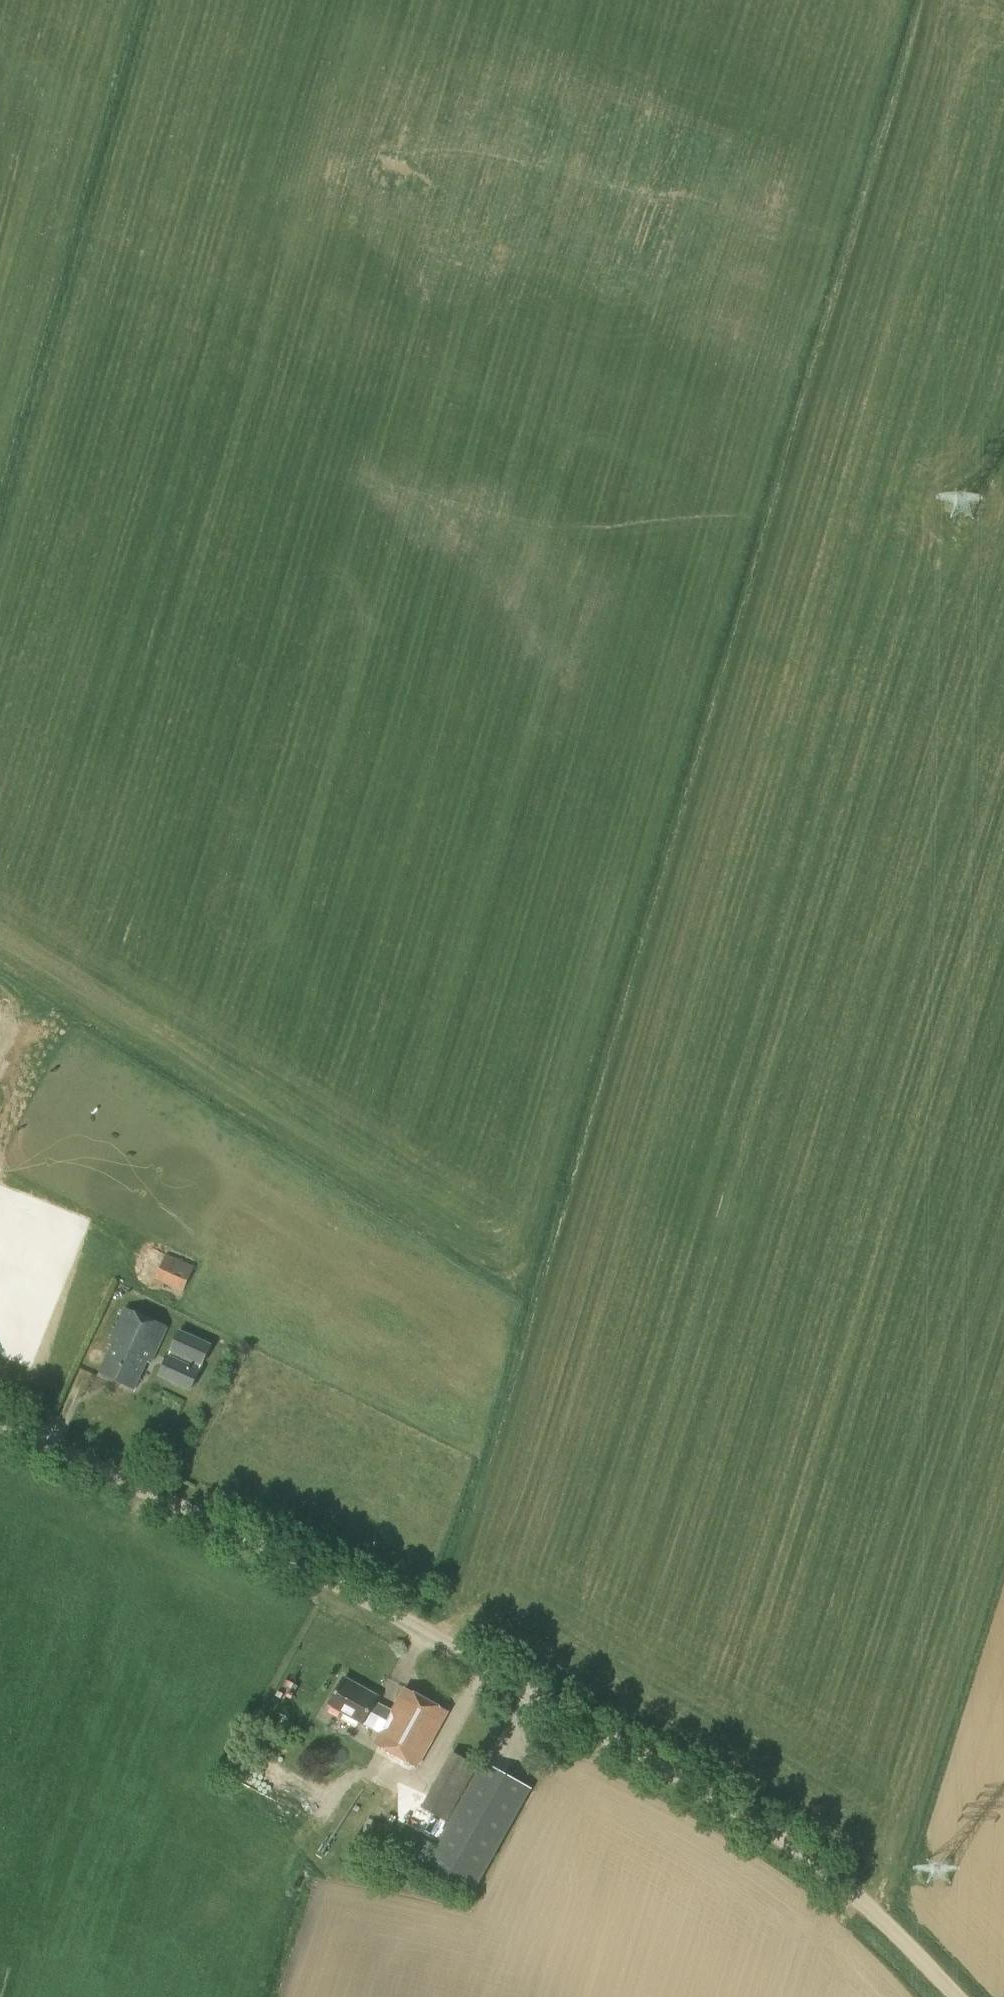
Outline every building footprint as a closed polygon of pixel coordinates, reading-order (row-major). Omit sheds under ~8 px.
[(183,1291),(194,1267),(166,1254),(155,1279),(183,1291)] [(149,1365),(166,1329),(124,1310),(107,1347),(110,1348),(99,1374),(133,1389),(145,1363),(149,1365)] [(192,1391),(212,1345),(178,1330),(158,1375),(192,1391)] [(377,1698),(342,1679),(327,1705),(364,1725),(366,1720),(383,1729),(374,1744),(417,1767),(447,1713),(404,1689),(392,1710),(375,1701),(377,1698)] [(479,1767),(452,1752),(421,1808),(448,1823),(424,1866),(474,1894),(532,1788),(483,1761),(479,1767)]
